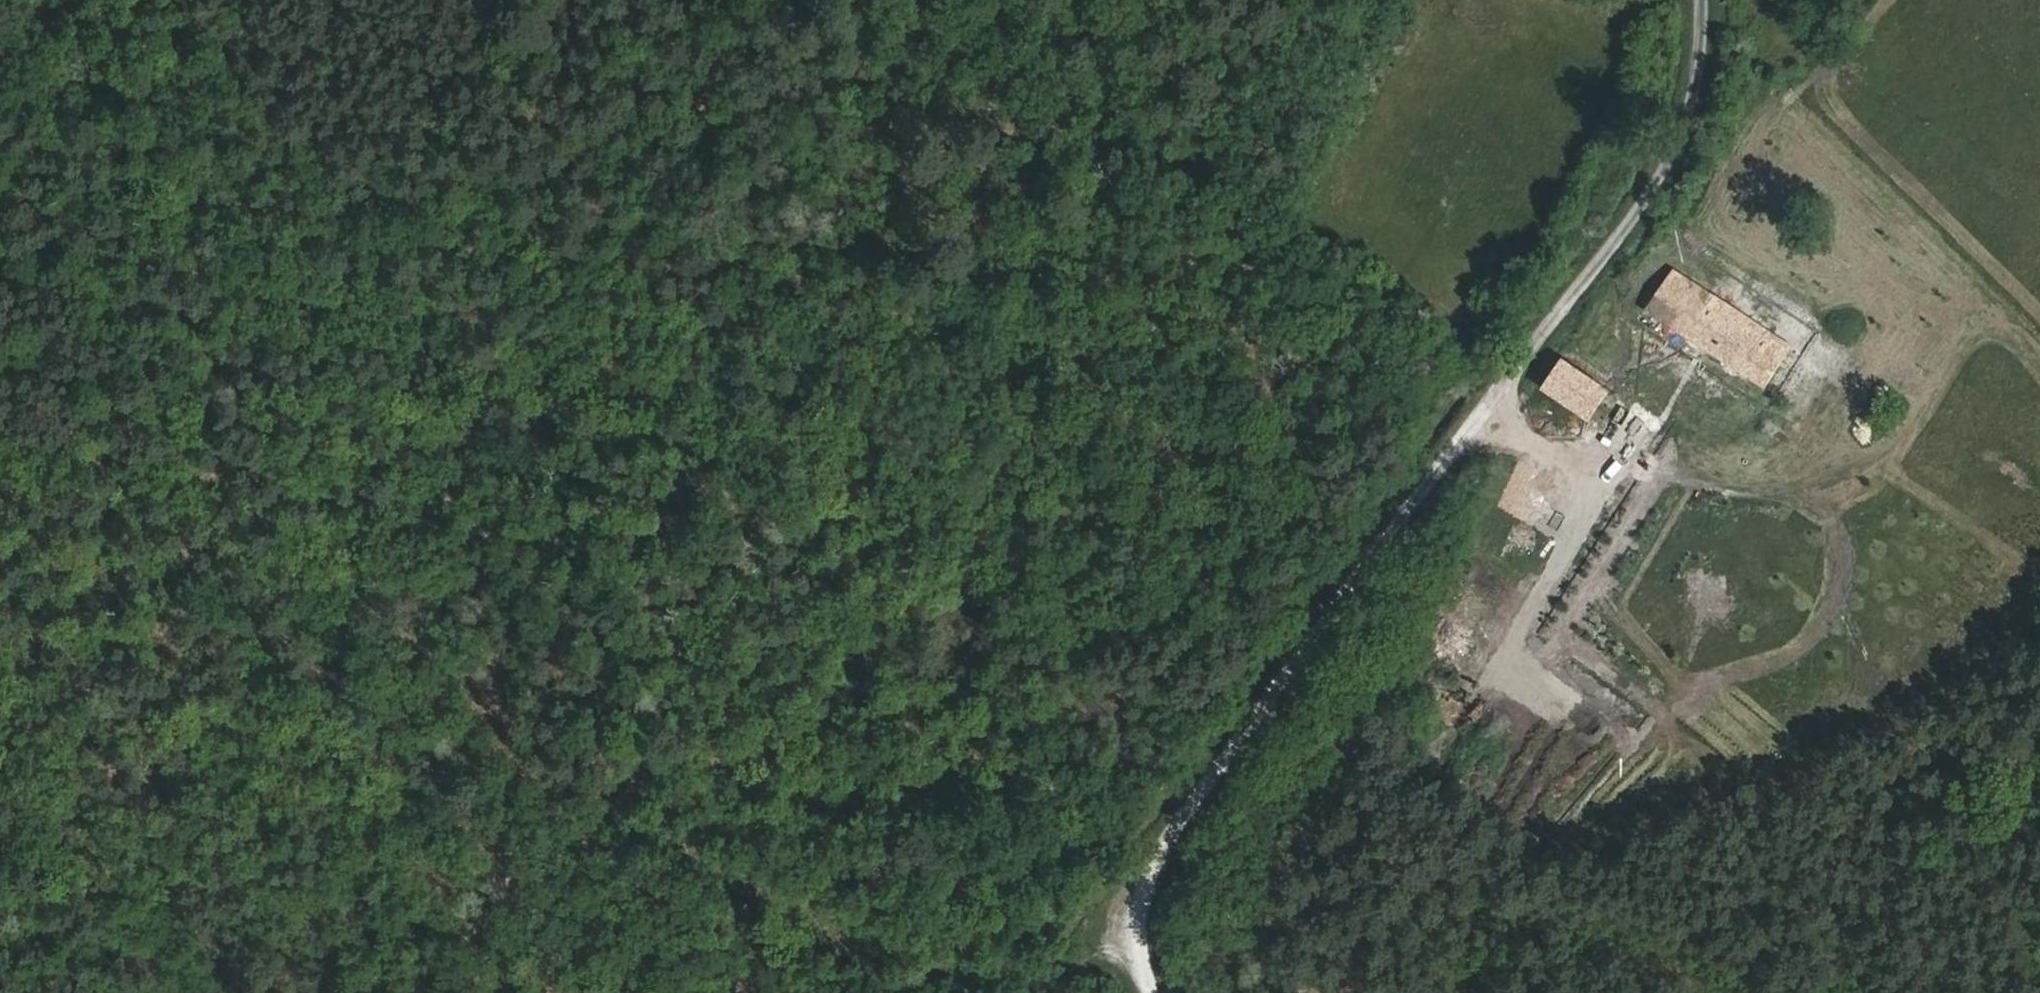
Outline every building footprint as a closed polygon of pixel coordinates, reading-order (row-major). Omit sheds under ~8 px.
[(1723,272),(1696,311),(1823,395),(1849,354),(1723,272)] [(1640,413),(1657,386),(1646,379),(1615,357),(1596,384),(1627,405),(1640,413)] [(1596,384),(1580,407),(1613,427),(1627,405),(1596,384)] [(1933,419),(1940,426),(1953,411),(1945,404),(1933,419)]
